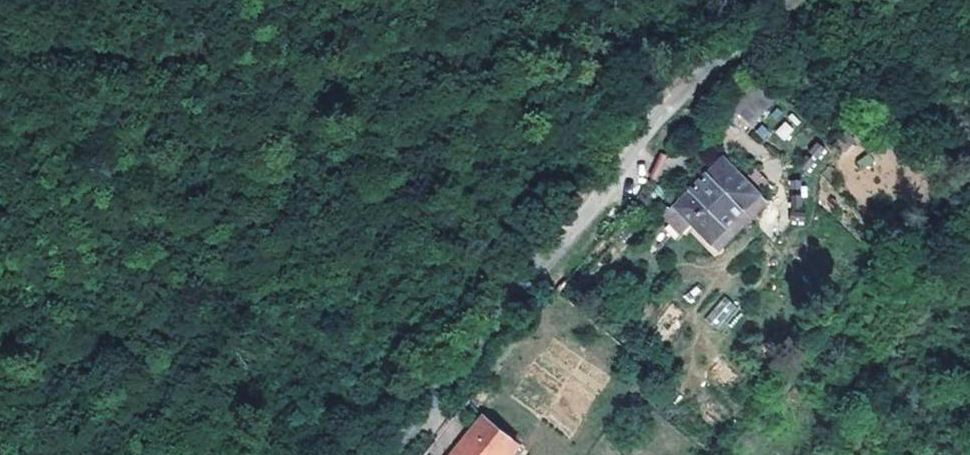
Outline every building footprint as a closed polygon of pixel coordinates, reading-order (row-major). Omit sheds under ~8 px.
[(740,107),(759,89),(751,80),(732,98),(740,107)] [(740,107),(732,98),(719,111),(727,119),(740,107)] [(714,235),(762,185),(726,149),(677,198),(696,216),(714,235)] [(665,186),(676,175),(667,166),(656,177),(665,186)] [(665,186),(656,177),(641,190),(635,185),(623,200),(636,214),(665,186)] [(762,185),(714,235),(728,249),(778,200),(762,185)] [(681,231),(696,216),(677,198),(663,213),(681,231)] [(729,332),(741,305),(718,296),(707,323),(729,332)] [(453,454),(510,454),(521,440),(485,413),(453,454)]
